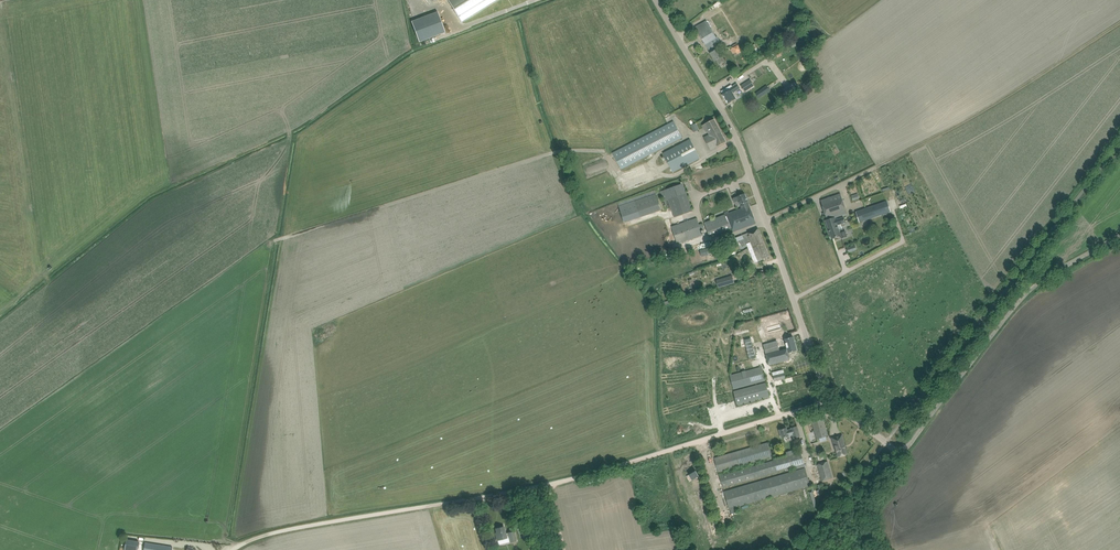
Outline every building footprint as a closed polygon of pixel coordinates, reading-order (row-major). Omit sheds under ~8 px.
[(462,23),(498,0),(448,0),(462,23)] [(437,11),(411,21),(419,42),(445,32),(437,11)] [(707,20),(700,25),(695,27),(708,49),(710,48),(712,52),(710,53),(715,61),(717,60),(719,65),(725,61),(723,57),(722,57),(717,48),(716,49),(714,46),(720,42),(707,20)] [(733,54),(737,52),(737,54),(742,52),(738,43),(733,45),(733,47),(731,48),(733,54)] [(754,86),(750,79),(741,86),(745,92),(754,86)] [(795,82),(783,88),(785,94),(797,88),(795,82)] [(728,103),(733,100),(737,98),(733,92),(740,88),(737,84),(731,87),(730,86),(722,91),(724,94),(723,95),(728,103)] [(767,86),(760,91),(763,96),(770,91),(767,86)] [(704,138),(710,150),(726,142),(714,119),(702,125),(706,132),(708,130),(711,134),(704,138)] [(682,137),(673,121),(612,153),(621,169),(682,137)] [(700,158),(690,139),(663,153),(673,172),(700,158)] [(664,201),(668,200),(674,217),(692,210),(683,183),(661,191),(664,201)] [(729,212),(729,211),(724,213),(724,214),(703,222),(709,237),(730,228),(732,233),(756,223),(749,205),(747,202),(748,202),(744,193),(732,198),(734,203),(739,201),(741,208),(729,212)] [(826,199),(821,200),(827,220),(835,217),(842,215),(847,213),(841,194),(826,199)] [(661,211),(656,195),(619,207),(625,223),(661,211)] [(858,223),(890,213),(886,201),(854,212),(858,223)] [(836,219),(835,217),(827,220),(825,220),(831,238),(840,235),(841,238),(847,236),(846,231),(843,231),(841,224),(845,223),(843,217),(836,219)] [(701,231),(705,229),(703,223),(699,224),(697,218),(671,226),(677,243),(702,235),(701,231)] [(745,239),(740,241),(741,245),(748,243),(751,242),(752,246),(756,245),(764,243),(758,229),(753,231),(749,233),(749,232),(743,235),(745,239)] [(751,252),(755,262),(769,257),(764,243),(756,245),(752,246),(754,251),(751,252)] [(732,276),(717,280),(719,287),(734,282),(732,276)] [(755,319),(744,322),(751,344),(762,341),(755,319)] [(793,336),(768,343),(763,345),(769,365),(790,359),(788,352),(797,350),(793,336)] [(761,366),(729,375),(733,389),(766,381),(761,366)] [(733,391),(736,400),(737,405),(769,397),(766,382),(733,391)] [(817,439),(828,436),(828,435),(823,418),(812,421),(817,439)] [(782,438),(789,436),(793,434),(794,438),(800,436),(797,426),(791,428),(791,429),(787,430),(786,428),(779,430),(782,438)] [(832,438),(833,443),(836,451),(837,451),(838,456),(847,454),(843,442),(844,442),(842,435),(832,438)] [(714,458),(716,463),(718,471),(772,456),(769,443),(767,444),(767,443),(714,458)] [(786,451),(787,456),(719,476),(723,488),(794,467),(795,469),(805,466),(801,452),(793,454),(791,450),(786,451)] [(828,461),(817,464),(822,481),(832,478),(828,461)] [(724,491),(729,509),(736,507),(810,486),(805,467),(724,491)] [(689,475),(692,480),(699,476),(696,470),(689,475)] [(514,521),(518,533),(522,531),(520,525),(519,525),(517,520),(514,521)] [(506,533),(504,526),(496,529),(497,536),(496,536),(497,540),(509,537),(510,542),(517,541),(514,531),(506,533)] [(139,541),(125,539),(123,549),(138,549),(139,541)]
